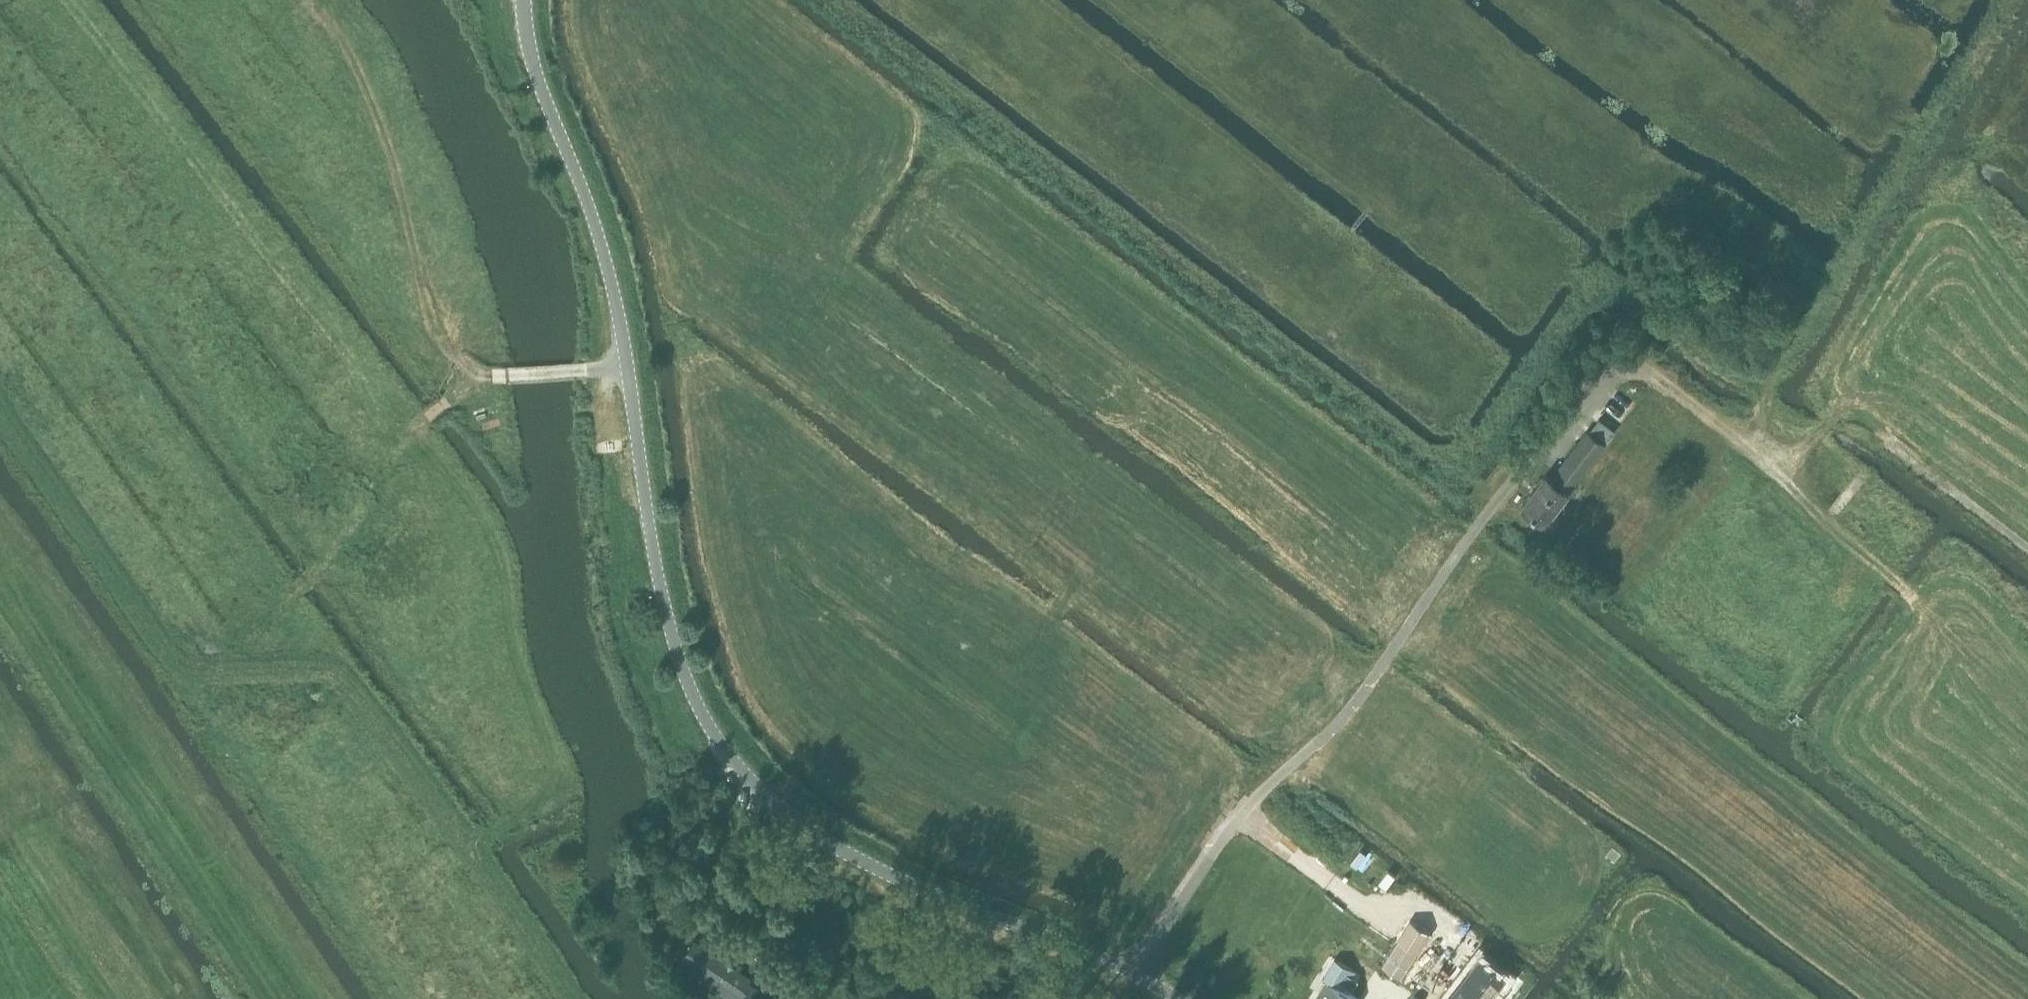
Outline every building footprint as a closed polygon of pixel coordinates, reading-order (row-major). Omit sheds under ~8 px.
[(1567,493),(1614,430),(1598,418),(1562,467),(1561,466),(1560,467),(1561,468),(1551,481),(1544,476),(1521,508),(1545,525),(1568,493),(1567,493)] [(1399,939),(1383,964),(1403,977),(1419,952),(1419,951),(1399,939)] [(750,979),(693,940),(683,955),(704,969),(698,977),(731,998),(748,998),(756,988),(755,987),(754,989),(746,984),(750,979)] [(1316,998),(1358,998),(1349,994),(1361,974),(1336,958),(1324,977),(1328,980),(1316,998)] [(1449,998),(1490,998),(1497,990),(1498,989),(1497,989),(1487,981),(1488,979),(1484,976),(1482,977),(1472,969),(1449,998)]
